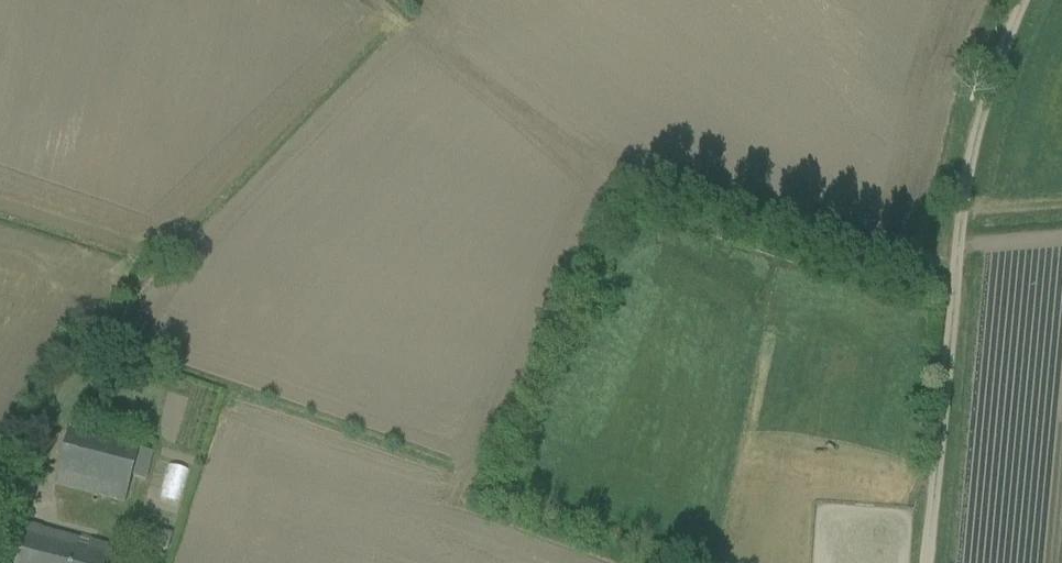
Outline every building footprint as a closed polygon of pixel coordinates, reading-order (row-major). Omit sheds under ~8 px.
[(145,370),(142,381),(159,385),(162,375),(145,370)] [(145,482),(153,454),(69,431),(54,486),(123,504),(131,476),(145,482)] [(175,469),(170,505),(191,508),(196,472),(175,469)] [(112,548),(90,542),(90,544),(40,531),(41,527),(25,523),(17,554),(15,562),(108,562),(112,548)] [(167,549),(171,534),(138,526),(134,540),(167,549)]
